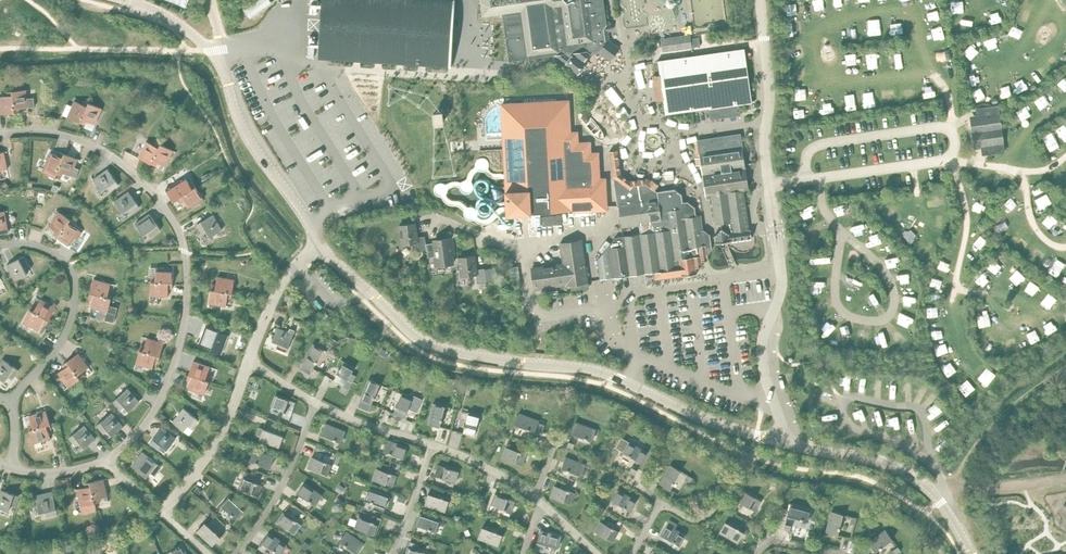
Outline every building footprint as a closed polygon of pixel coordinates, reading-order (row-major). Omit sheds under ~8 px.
[(454,0),(322,0),(318,57),(450,66),(454,0)] [(483,16),(502,14),(509,62),(553,56),(564,64),(564,65),(577,76),(588,62),(585,60),(590,54),(601,52),(603,49),(604,49),(606,46),(606,44),(609,41),(608,31),(604,29),(607,25),(603,0),(480,0),(483,16)] [(690,34),(661,38),(663,51),(663,52),(692,48),(692,47),(700,46),(699,38),(691,39),(690,34)] [(744,48),(658,60),(660,74),(663,99),(665,114),(709,109),(711,119),(741,115),(740,105),(753,103),(744,48)] [(660,74),(654,75),(657,100),(663,99),(660,74)] [(13,91),(15,113),(21,112),(20,108),(29,107),(35,106),(34,98),(28,98),(27,90),(13,91)] [(13,91),(7,92),(7,96),(0,96),(0,105),(1,114),(15,113),(13,91)] [(75,101),(68,117),(75,120),(73,124),(79,127),(81,123),(89,103),(84,100),(82,104),(75,101)] [(568,101),(501,104),(507,214),(531,213),(605,208),(604,179),(591,180),(590,172),(597,172),(597,169),(597,165),(590,165),(588,143),(577,144),(576,133),(570,133),(568,101)] [(102,108),(89,103),(81,123),(86,125),(87,121),(95,124),(102,108)] [(978,120),(971,121),(975,145),(981,144),(982,152),(985,152),(985,154),(1005,152),(999,107),(979,109),(980,112),(977,113),(978,120)] [(741,134),(698,141),(706,196),(712,195),(743,190),(749,190),(741,134)] [(151,164),(161,144),(156,142),(154,145),(146,141),(139,157),(151,164)] [(173,151),(161,144),(151,164),(156,166),(158,163),(165,166),(173,151)] [(624,150),(611,152),(619,204),(627,203),(633,194),(629,191),(633,185),(641,184),(629,173),(626,150),(624,150)] [(57,174),(64,154),(59,152),(58,155),(50,152),(43,171),(49,174),(50,176),(55,178),(57,174)] [(64,154),(57,174),(62,176),(63,172),(76,177),(79,169),(74,167),(78,159),(64,154)] [(108,169),(93,179),(102,191),(107,187),(110,191),(119,185),(108,169)] [(615,237),(597,261),(600,280),(613,278),(630,276),(644,274),(654,273),(655,273),(657,273),(656,272),(665,271),(665,272),(667,272),(667,271),(675,270),(676,272),(682,271),(688,267),(687,258),(708,256),(708,255),(712,249),(710,233),(702,227),(701,216),(696,217),(695,207),(687,201),(683,202),(682,194),(675,189),(657,192),(655,190),(659,185),(652,179),(648,185),(645,183),(627,186),(622,183),(618,183),(616,182),(617,182),(615,181),(614,175),(613,175),(617,204),(619,204),(621,221),(622,228),(652,223),(652,226),(653,226),(654,232),(624,237),(623,236),(615,237)] [(170,186),(166,189),(173,201),(178,199),(178,198),(196,187),(193,182),(190,184),(185,177),(170,186)] [(5,181),(1,185),(5,189),(10,185),(5,181)] [(196,187),(178,198),(178,199),(181,203),(184,201),(189,208),(204,199),(196,187)] [(743,190),(712,195),(716,224),(720,224),(721,228),(720,229),(721,230),(721,229),(726,233),(729,235),(730,235),(731,239),(730,239),(729,240),(729,241),(731,241),(731,240),(752,237),(750,229),(749,229),(748,226),(746,226),(745,223),(747,220),(748,220),(743,190)] [(128,191),(114,202),(122,213),(128,210),(131,214),(140,207),(128,191)] [(0,212),(0,234),(1,234),(9,232),(8,228),(5,211),(0,212)] [(58,237),(70,219),(59,212),(49,226),(56,231),(54,234),(58,237)] [(150,214),(135,224),(143,236),(149,232),(152,236),(161,230),(150,214)] [(214,215),(197,224),(202,234),(207,231),(210,237),(222,230),(214,215)] [(75,223),(70,219),(58,237),(70,245),(78,250),(82,243),(77,240),(82,232),(73,226),(75,223)] [(418,251),(427,250),(426,244),(425,235),(417,236),(415,221),(398,225),(401,245),(417,242),(418,251)] [(722,243),(729,241),(729,240),(730,239),(731,239),(730,235),(729,235),(726,233),(721,229),(721,230),(720,229),(712,234),(714,244),(722,243)] [(426,244),(427,250),(428,257),(433,257),(435,267),(455,264),(453,252),(455,252),(453,237),(432,240),(433,243),(426,244)] [(561,262),(530,267),(533,289),(571,284),(572,290),(585,288),(588,285),(587,282),(581,239),(559,243),(561,262)] [(475,255),(459,258),(461,277),(476,275),(477,283),(485,282),(484,268),(477,269),(475,255)] [(24,256),(7,265),(15,281),(27,274),(24,268),(29,266),(24,256)] [(702,261),(708,260),(708,256),(687,258),(688,267),(654,272),(655,279),(697,273),(696,267),(702,266),(702,261)] [(251,259),(246,262),(251,268),(255,266),(251,259)] [(518,266),(511,267),(513,285),(518,284),(521,284),(518,266)] [(496,267),(489,268),(490,281),(497,280),(496,267)] [(151,276),(151,282),(173,283),(173,269),(156,268),(155,276),(151,276)] [(211,290),(232,294),(235,279),(217,277),(216,285),(212,284),(211,290)] [(90,293),(111,298),(113,293),(109,292),(111,284),(94,279),(90,293)] [(173,283),(151,282),(151,296),(168,297),(168,288),(172,288),(173,283)] [(232,294),(211,290),(209,304),(226,306),(228,298),(232,299),(232,294)] [(111,298),(90,293),(89,298),(93,299),(91,307),(107,312),(105,320),(114,322),(118,308),(109,305),(111,298)] [(454,297),(442,299),(444,309),(455,307),(454,297)] [(33,304),(30,309),(49,320),(56,308),(52,306),(41,299),(36,306),(33,304)] [(49,320),(30,309),(23,322),(38,330),(42,323),(46,325),(49,320)] [(347,315),(343,319),(347,324),(351,320),(347,315)] [(49,321),(46,328),(51,331),(54,324),(49,321)] [(206,326),(200,343),(213,347),(211,350),(221,354),(228,334),(224,333),(206,326)] [(278,328),(272,341),(278,343),(276,348),(287,352),(295,330),(290,328),(288,332),(278,328)] [(141,345),(140,350),(160,356),(164,343),(147,338),(145,346),(141,345)] [(314,344),(303,362),(299,368),(300,369),(300,368),(310,373),(324,350),(314,344)] [(160,356),(140,350),(136,364),(152,368),(155,360),(159,362),(160,356)] [(67,361),(80,379),(84,375),(82,372),(89,367),(78,353),(67,361)] [(0,363),(0,378),(5,382),(8,376),(13,379),(19,370),(3,359),(0,363)] [(65,368),(58,373),(68,387),(80,379),(67,361),(62,365),(65,368)] [(189,374),(209,382),(211,376),(207,375),(210,367),(193,361),(189,374)] [(345,362),(334,380),(344,386),(349,389),(356,376),(352,373),(355,368),(345,362)] [(209,382),(189,374),(187,380),(190,381),(188,389),(204,395),(209,382)] [(369,411),(372,404),(380,384),(369,379),(361,399),(358,406),(369,411)] [(455,381),(452,391),(460,393),(462,384),(455,381)] [(127,389),(113,402),(121,410),(124,406),(129,411),(139,402),(127,389)] [(405,418),(409,409),(416,412),(421,401),(422,399),(414,396),(413,398),(402,394),(394,413),(405,418)] [(276,395),(272,406),(284,411),(282,417),(290,420),(292,414),(296,402),(276,395)] [(434,403),(428,424),(440,427),(445,406),(434,403)] [(184,408),(173,422),(184,431),(188,426),(192,429),(199,420),(184,408)] [(28,425),(29,430),(50,423),(46,410),(29,416),(31,423),(28,425)] [(160,412),(157,416),(162,420),(165,416),(160,412)] [(469,412),(463,433),(475,436),(480,415),(469,412)] [(112,413),(97,425),(104,434),(108,430),(112,435),(123,426),(112,413)] [(519,413),(515,424),(534,432),(534,433),(541,435),(545,425),(538,423),(539,421),(519,413)] [(576,422),(572,434),(592,441),(596,430),(576,422)] [(50,423),(29,430),(34,443),(51,438),(48,430),(52,429),(50,423)] [(326,424),(321,434),(342,443),(346,432),(326,424)] [(84,425),(69,437),(76,446),(80,443),(84,448),(95,439),(84,425)] [(162,428),(150,443),(159,450),(162,446),(167,450),(176,439),(162,428)] [(263,429),(259,440),(280,447),(284,436),(263,429)] [(621,437),(615,448),(623,452),(636,459),(635,460),(639,463),(640,462),(642,463),(648,453),(629,442),(621,437)] [(388,440),(384,451),(404,458),(408,447),(388,440)] [(507,447),(503,458),(523,465),(527,454),(507,447)] [(254,449),(250,460),(270,468),(275,457),(254,449)] [(161,467),(146,455),(143,452),(131,466),(135,468),(146,477),(150,472),(154,475),(161,467)] [(313,457),(308,468),(329,476),(333,465),(313,457)] [(565,457),(561,468),(582,476),(586,465),(565,457)] [(438,465),(434,476),(455,483),(459,471),(438,465)] [(671,465),(660,484),(670,490),(681,471),(671,465)] [(377,469),(373,479),(393,487),(397,476),(377,469)] [(688,475),(685,480),(690,484),(693,478),(688,475)] [(243,478),(239,489),(259,497),(263,486),(243,478)] [(104,479),(90,482),(95,503),(100,502),(99,498),(107,496),(104,479)] [(85,487),(77,489),(82,514),(97,510),(95,503),(90,482),(84,483),(85,487)] [(305,483),(298,493),(316,505),(323,496),(305,483)] [(340,484),(336,491),(341,494),(345,488),(340,484)] [(555,486),(551,497),(571,504),(575,493),(555,486)] [(370,489),(366,500),(386,507),(390,496),(370,489)] [(0,491),(0,508),(8,511),(11,505),(15,506),(19,496),(1,490),(0,491)] [(618,490),(612,500),(631,511),(637,501),(618,490)] [(743,491),(737,501),(756,512),(762,501),(743,491)] [(52,492),(35,496),(39,513),(45,511),(47,516),(57,514),(52,492)] [(495,493),(491,505),(511,512),(516,501),(495,493)] [(429,494),(425,505),(445,512),(449,500),(429,494)] [(229,496),(221,505),(237,519),(245,511),(229,496)] [(344,501),(338,497),(335,501),(341,505),(344,501)] [(791,504),(788,516),(808,521),(812,510),(791,504)] [(832,511),(826,532),(838,535),(843,514),(832,511)] [(284,512),(277,522),(295,534),(302,525),(284,512)] [(420,513),(416,525),(437,532),(440,520),(420,513)] [(188,520),(183,515),(179,519),(184,524),(188,520)] [(359,517),(355,528),(375,536),(379,524),(382,518),(375,516),(372,517),(370,521),(359,517)] [(670,520),(661,535),(680,546),(686,535),(675,529),(678,524),(670,520)] [(600,521),(595,531),(613,542),(619,532),(600,521)] [(205,522),(197,531),(213,546),(221,537),(205,522)] [(725,522),(719,532),(738,543),(744,532),(725,522)] [(483,527),(478,538),(498,546),(503,535),(483,527)] [(541,530),(535,549),(544,552),(546,544),(558,548),(561,536),(541,530)] [(886,530),(868,543),(875,552),(893,539),(886,530)] [(347,531),(340,541),(357,553),(364,544),(347,531)] [(262,542),(279,553),(280,553),(287,545),(269,533),(262,542)] [(321,533),(316,539),(320,542),(325,536),(321,533)] [(172,551),(174,553),(187,553),(183,546),(172,551)] [(892,550),(895,553),(896,553),(901,550),(897,546),(892,550)]
